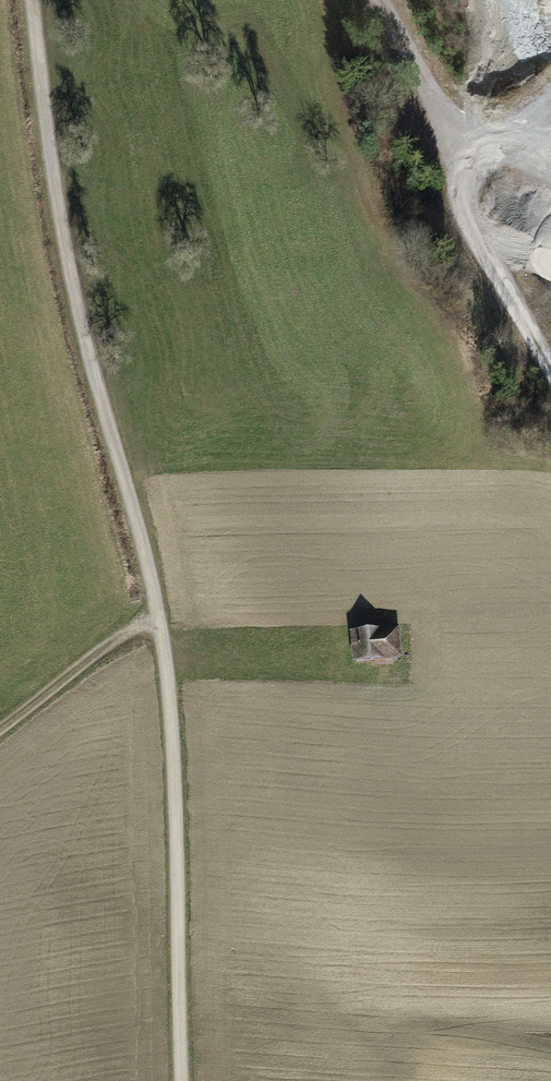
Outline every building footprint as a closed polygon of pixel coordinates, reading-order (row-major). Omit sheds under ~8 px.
[(400,629),(349,631),(351,668),(401,666),(400,629)]
